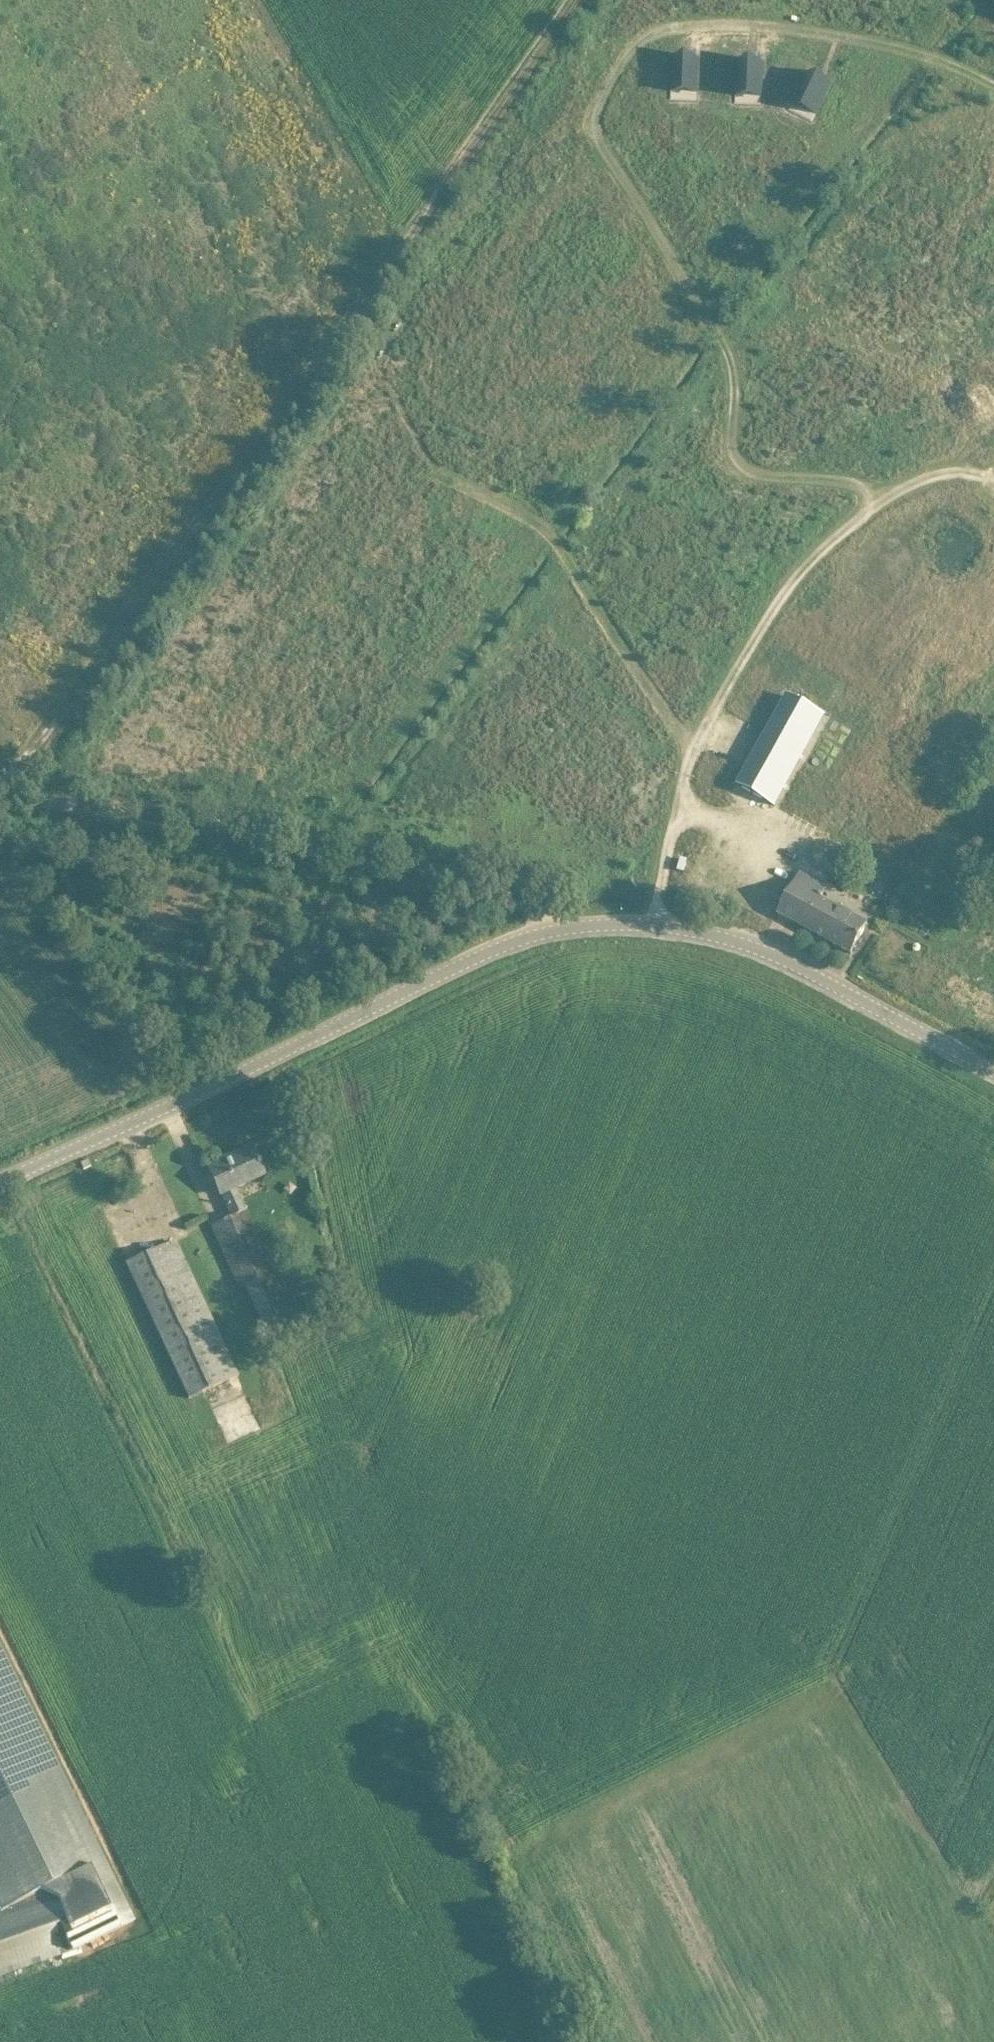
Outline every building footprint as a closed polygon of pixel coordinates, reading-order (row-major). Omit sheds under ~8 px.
[(672,55),(668,87),(694,90),(697,58),(672,55)] [(738,62),(734,94),(760,97),(763,65),(738,62)] [(823,80),(798,77),(794,109),(820,112),(823,80)] [(789,698),(739,789),(774,808),(775,808),(817,731),(799,722),(807,708),(789,698)] [(799,874),(778,914),(851,954),(867,925),(821,899),(826,888),(799,874)] [(232,1161),(209,1171),(220,1196),(223,1194),(227,1205),(240,1200),(235,1189),(264,1175),(259,1165),(251,1147),(230,1157),(232,1161)] [(233,1217),(211,1227),(219,1245),(239,1289),(246,1286),(267,1330),(293,1318),(245,1211),(233,1217)] [(126,1265),(134,1283),(187,1400),(237,1377),(175,1243),(126,1265)] [(1,1912),(0,1913),(0,1976),(76,1949),(134,1918),(0,1647),(0,1910),(1,1912)]
